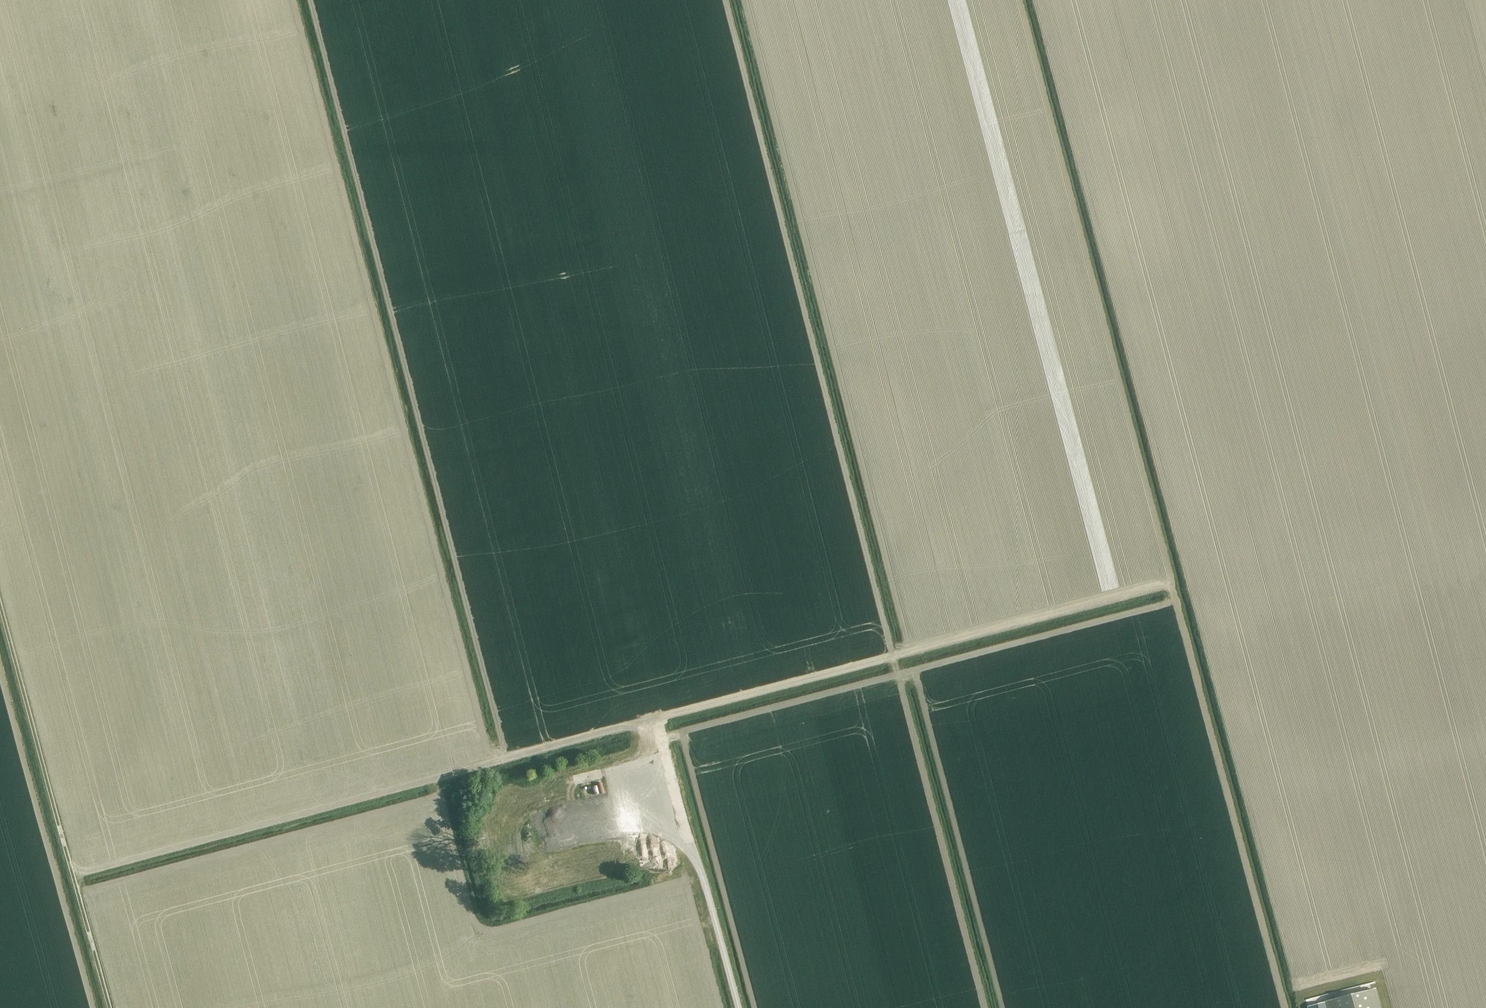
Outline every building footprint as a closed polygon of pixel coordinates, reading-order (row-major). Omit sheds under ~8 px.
[(1376,988),(1325,1001),(1326,1007),(1381,1007),(1376,988)]
